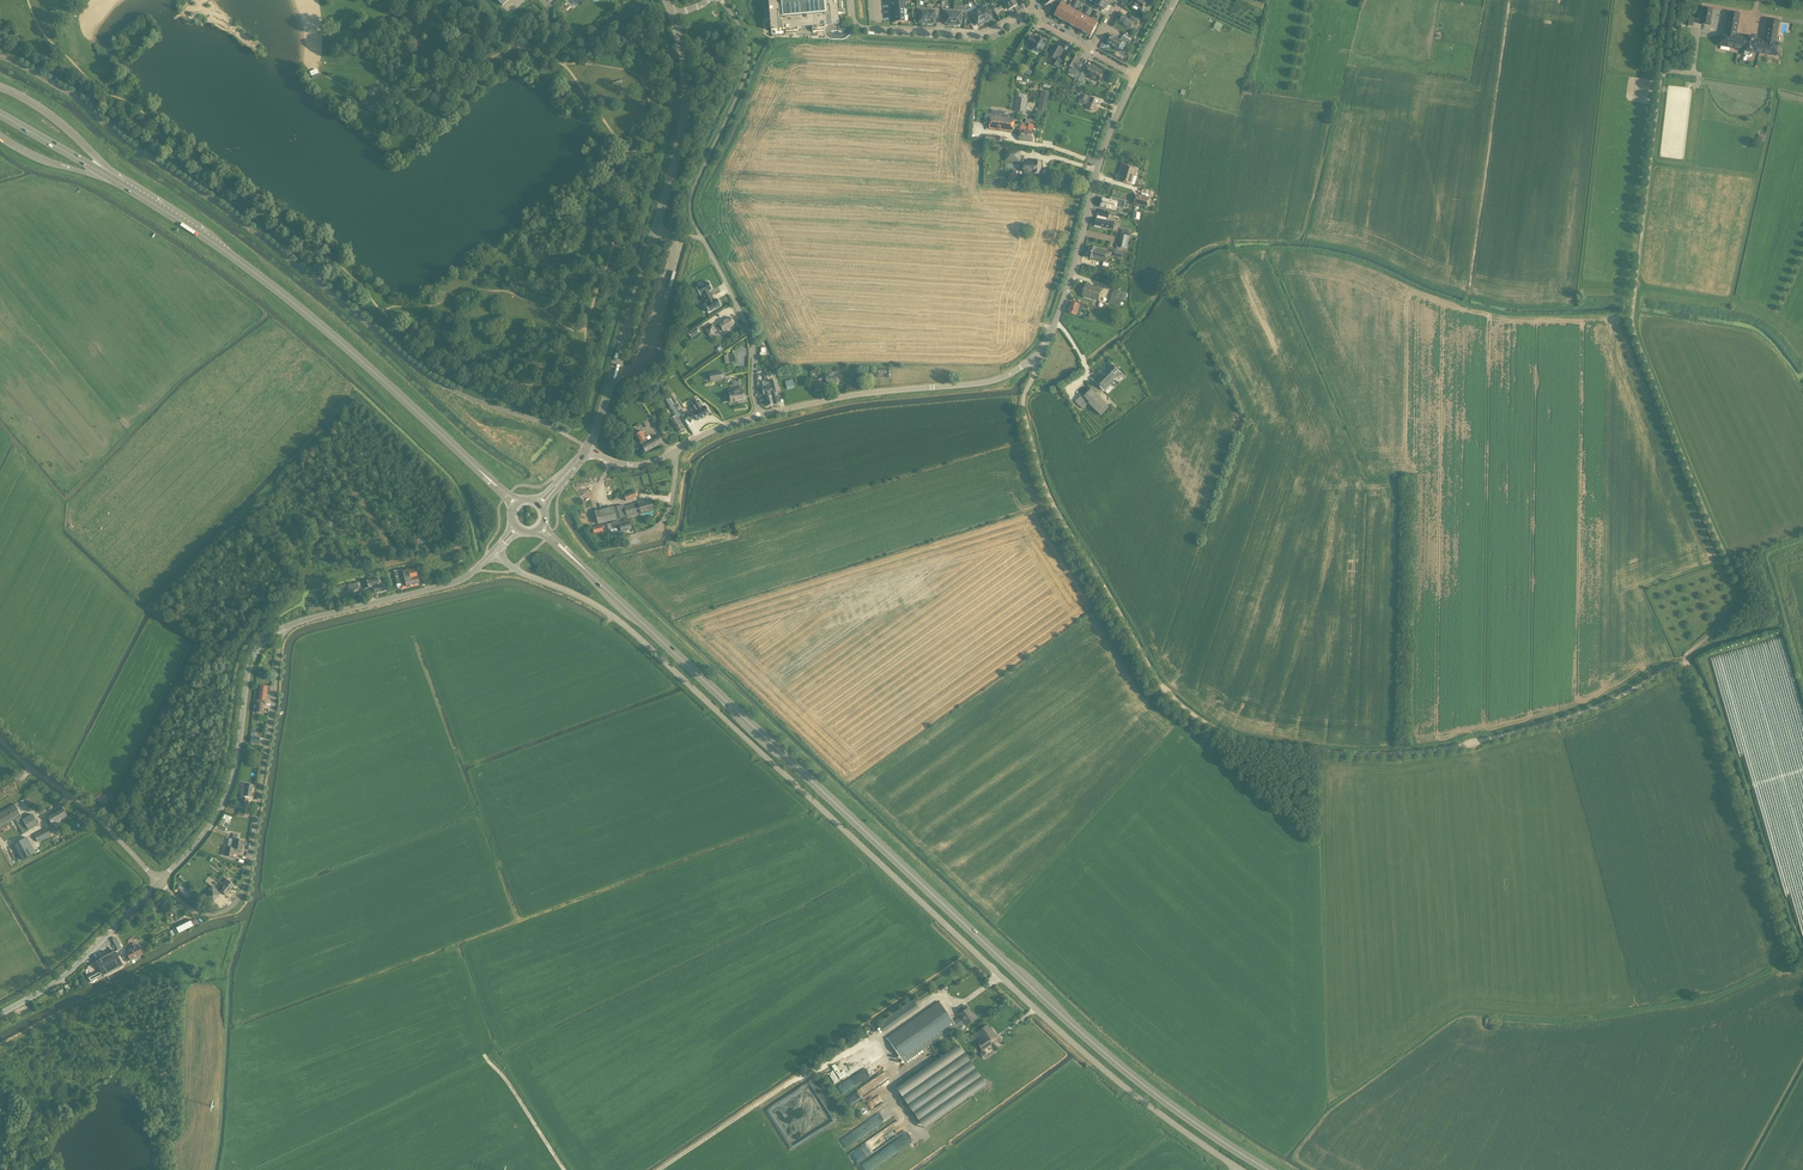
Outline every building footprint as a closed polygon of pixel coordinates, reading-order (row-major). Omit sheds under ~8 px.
[(770,20),(771,31),(785,29),(785,34),(798,33),(797,28),(812,27),(812,32),(825,31),(824,26),(839,24),(838,14),(842,13),(841,1),(839,1),(839,0),(763,0),(765,20),(770,20)] [(894,9),(900,8),(903,8),(904,8),(906,7),(906,0),(905,0),(893,1),(894,9)] [(1015,0),(1013,0),(1006,4),(1009,10),(1017,5),(1015,0)] [(1096,9),(1098,6),(1104,10),(1105,8),(1106,9),(1109,4),(1102,0),(1093,0),(1090,6),(1096,9)] [(1145,4),(1148,5),(1151,0),(1132,0),(1131,2),(1142,9),(1145,4)] [(977,8),(985,23),(989,21),(989,19),(991,18),(988,11),(991,10),(988,3),(977,8)] [(1059,18),(1061,19),(1068,6),(1062,3),(1055,15),(1059,18)] [(1074,9),(1068,6),(1061,19),(1063,20),(1067,22),(1074,9)] [(916,7),(916,15),(920,15),(919,23),(922,23),(922,24),(927,24),(928,8),(916,7)] [(1712,8),(1704,7),(1701,24),(1709,25),(1712,8)] [(939,16),(939,9),(928,8),(927,24),(932,25),(932,23),(935,23),(935,16),(939,16)] [(980,25),(985,23),(977,8),(967,13),(970,20),(974,18),(977,25),(979,24),(980,25)] [(948,24),(947,26),(953,26),(954,9),(942,9),(941,16),(945,16),(945,24),(948,24)] [(965,10),(954,9),(953,26),(958,26),(958,25),(960,25),(961,17),(965,18),(965,10)] [(1071,24),(1073,26),(1080,13),(1074,9),(1067,22),(1071,24)] [(1779,20),(1770,19),(1766,40),(1757,39),(1757,37),(1745,35),(1744,36),(1736,35),(1739,13),(1730,11),(1729,16),(1731,16),(1727,33),(1723,32),(1721,45),(1733,47),(1742,49),(1742,51),(1745,51),(1744,53),(1745,55),(1750,56),(1751,54),(1752,52),(1755,53),(1755,51),(1764,53),(1776,55),(1778,42),(1775,42),(1779,20)] [(1080,13),(1073,26),(1079,29),(1086,16),(1080,13)] [(1133,15),(1131,19),(1124,14),(1119,22),(1131,28),(1134,23),(1137,25),(1140,20),(1133,15)] [(1083,31),(1084,32),(1092,19),(1086,16),(1079,29),(1083,31)] [(1091,36),(1098,23),(1092,19),(1084,32),(1086,33),(1091,36)] [(1217,22),(1215,29),(1222,30),(1223,24),(1217,22)] [(1040,53),(1047,40),(1038,36),(1037,39),(1030,35),(1026,43),(1033,46),(1032,49),(1040,53)] [(1118,49),(1123,42),(1128,45),(1131,41),(1123,36),(1120,40),(1112,35),(1107,43),(1118,49)] [(1062,60),(1058,58),(1063,50),(1062,49),(1055,45),(1049,55),(1053,58),(1054,60),(1052,63),(1058,67),(1062,60)] [(1074,78),(1077,80),(1081,73),(1078,71),(1082,64),(1078,62),(1080,59),(1072,55),(1067,65),(1071,67),(1068,71),(1075,75),(1074,78)] [(1104,72),(1090,65),(1085,74),(1082,72),(1077,80),(1078,81),(1076,85),(1080,87),(1082,83),(1081,82),(1085,74),(1099,82),(1104,72)] [(1042,91),(1037,113),(1044,114),(1049,92),(1042,91)] [(1088,96),(1082,93),(1080,99),(1086,101),(1085,103),(1088,104),(1086,108),(1094,111),(1098,100),(1088,96)] [(1015,111),(1026,113),(1028,99),(1025,98),(1025,96),(1019,95),(1019,97),(1017,97),(1015,111)] [(1015,118),(1009,118),(1009,115),(1004,114),(1005,111),(991,110),(991,115),(989,129),(1013,132),(1015,118)] [(1034,128),(1029,127),(1029,126),(1020,126),(1019,139),(1033,141),(1034,128)] [(1020,150),(1012,150),(1005,150),(1005,161),(1020,161),(1020,160),(1020,150)] [(1030,161),(1030,160),(1024,160),(1024,173),(1040,174),(1041,161),(1030,161)] [(1131,185),(1136,168),(1125,165),(1126,163),(1122,162),(1120,170),(1119,173),(1122,174),(1120,181),(1131,185)] [(1140,195),(1136,194),(1134,203),(1147,207),(1150,198),(1142,196),(1142,197),(1140,196),(1140,195)] [(1124,208),(1126,201),(1113,198),(1112,201),(1103,199),(1103,200),(1101,200),(1100,204),(1101,205),(1101,206),(1115,210),(1116,206),(1124,208)] [(1099,211),(1098,216),(1100,217),(1100,219),(1096,218),(1095,226),(1101,228),(1101,227),(1113,229),(1115,222),(1106,220),(1106,218),(1108,218),(1109,213),(1099,211)] [(1122,235),(1119,248),(1126,249),(1129,236),(1122,235)] [(1103,250),(1091,246),(1088,257),(1104,261),(1105,256),(1110,258),(1112,252),(1104,250),(1103,250)] [(1102,289),(1086,284),(1082,295),(1098,301),(1102,289)] [(703,302),(708,300),(706,294),(711,291),(707,285),(695,290),(703,302)] [(1128,294),(1126,293),(1114,289),(1109,303),(1119,307),(1120,305),(1123,305),(1123,303),(1121,302),(1122,300),(1123,300),(1125,301),(1128,294)] [(710,314),(722,306),(722,304),(721,303),(720,303),(718,301),(711,305),(708,300),(703,302),(706,307),(710,314)] [(1080,317),(1082,312),(1081,311),(1083,306),(1080,305),(1080,304),(1071,301),(1068,313),(1080,317)] [(720,332),(722,330),(723,332),(735,324),(730,317),(716,327),(717,328),(716,329),(712,323),(704,329),(709,337),(716,332),(718,334),(720,332)] [(692,337),(700,332),(697,328),(689,333),(692,337)] [(1100,371),(1092,379),(1104,390),(1115,380),(1114,379),(1120,373),(1112,365),(1102,374),(1100,371)] [(888,369),(886,370),(883,369),(884,370),(875,370),(876,378),(881,378),(881,377),(884,377),(884,374),(886,374),(887,378),(891,378),(888,369)] [(711,381),(723,379),(722,372),(710,374),(711,381)] [(836,383),(836,375),(836,372),(826,373),(827,384),(836,383)] [(813,380),(815,391),(824,389),(822,379),(813,380)] [(771,391),(774,404),(779,402),(776,392),(780,392),(777,380),(770,382),(765,382),(762,382),(763,387),(766,386),(771,385),(772,391),(771,391)] [(792,380),(785,381),(787,390),(794,388),(792,380)] [(767,405),(774,404),(771,391),(772,391),(771,385),(766,386),(763,387),(762,387),(764,394),(765,394),(766,398),(765,398),(767,405)] [(1091,389),(1089,387),(1075,402),(1083,409),(1088,403),(1101,416),(1109,407),(1092,389),(1091,389)] [(742,388),(730,390),(730,393),(729,393),(731,402),(745,400),(744,390),(743,391),(742,388)] [(640,405),(642,404),(636,396),(633,398),(638,404),(639,403),(640,405)] [(670,420),(678,433),(684,429),(677,418),(681,416),(669,398),(666,400),(676,416),(670,420)] [(705,406),(702,407),(698,400),(691,404),(695,412),(693,413),(697,421),(709,413),(705,406)] [(642,446),(646,452),(662,443),(658,436),(648,442),(642,431),(635,435),(642,446)] [(635,498),(637,498),(634,491),(624,495),(626,501),(635,498)] [(650,499),(634,504),(637,515),(653,511),(650,499)] [(634,504),(624,507),(627,517),(627,518),(635,516),(637,515),(634,504)] [(614,508),(617,519),(627,517),(624,507),(624,505),(614,508)] [(632,529),(630,522),(629,519),(619,522),(618,520),(611,522),(612,529),(617,528),(618,532),(621,531),(621,532),(632,529)] [(602,525),(593,527),(594,534),(603,531),(602,525)] [(403,570),(394,572),(397,584),(401,583),(402,588),(419,583),(415,568),(403,571),(403,570)] [(378,578),(360,582),(362,590),(380,585),(378,578)] [(375,593),(386,590),(385,584),(373,587),(375,593)] [(259,699),(257,699),(256,712),(263,713),(264,699),(266,700),(267,687),(260,686),(259,699)] [(253,785),(247,784),(245,794),(243,794),(243,797),(242,797),(241,805),(248,806),(249,798),(249,796),(251,797),(253,785)] [(103,803),(109,807),(113,801),(108,797),(103,803)] [(0,812),(0,828),(15,819),(23,834),(29,831),(39,825),(33,814),(23,819),(21,816),(22,815),(15,804),(0,812)] [(50,819),(47,821),(50,826),(53,825),(67,816),(62,808),(48,816),(50,819)] [(223,818),(219,826),(224,828),(227,820),(223,818)] [(47,828),(34,835),(38,842),(51,835),(47,828)] [(244,841),(238,840),(239,834),(233,833),(231,846),(228,845),(228,847),(227,846),(226,856),(233,858),(234,852),(241,853),(242,850),(244,841)] [(27,837),(14,844),(22,860),(36,853),(27,837)] [(226,895),(234,885),(223,876),(219,882),(222,884),(218,889),(226,895)] [(222,894),(213,887),(204,898),(214,905),(222,894)] [(179,892),(186,898),(190,894),(183,888),(179,892)] [(194,926),(190,919),(176,926),(179,933),(194,926)] [(133,944),(132,946),(133,947),(126,952),(128,956),(125,957),(128,962),(131,960),(131,961),(143,954),(138,945),(137,945),(136,943),(135,943),(133,944)] [(88,967),(90,972),(86,974),(91,982),(123,964),(119,957),(118,956),(114,954),(112,955),(111,955),(88,967)] [(124,998),(134,994),(132,989),(122,993),(124,998)] [(110,1004),(117,1000),(115,995),(108,998),(110,1004)] [(896,1023),(921,1007),(915,999),(879,1023),(885,1031),(891,1027),(892,1030),(898,1027),(896,1023)] [(953,1021),(939,1001),(886,1038),(904,1063),(954,1028),(955,1030),(965,1023),(967,1025),(976,1018),(972,1013),(971,1014),(967,1008),(959,1014),(960,1016),(953,1021)] [(984,1039),(977,1043),(982,1051),(991,1044),(989,1040),(995,1035),(991,1030),(990,1030),(987,1025),(978,1031),(984,1039)] [(990,1090),(963,1051),(963,1052),(895,1093),(920,1135),(990,1090)] [(887,1073),(862,1086),(866,1093),(890,1079),(887,1073)] [(863,1135),(897,1114),(892,1105),(858,1126),(863,1135)] [(850,1132),(838,1139),(844,1149),(856,1141),(850,1132)] [(894,1139),(899,1149),(910,1144),(905,1134),(894,1139)]
